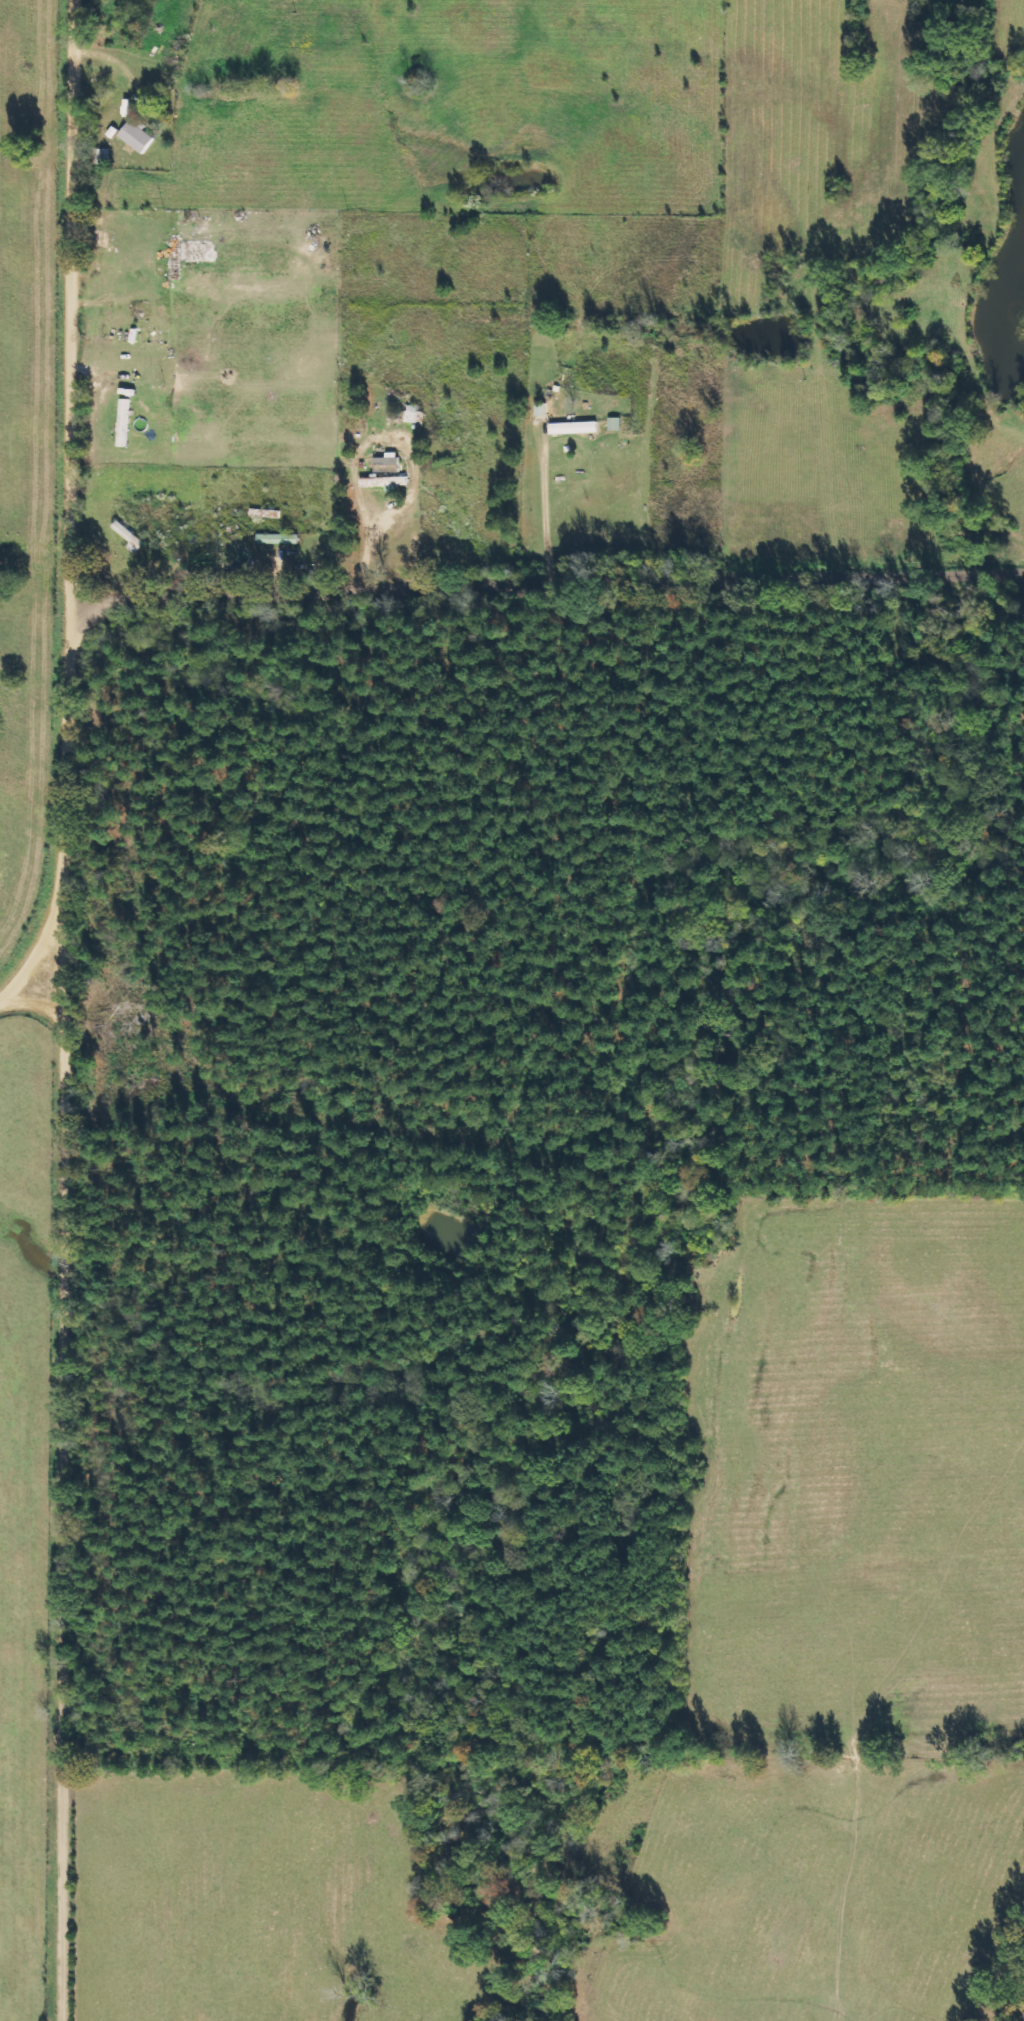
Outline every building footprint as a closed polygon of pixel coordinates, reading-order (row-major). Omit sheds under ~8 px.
[(157,137),(140,124),(139,125),(132,120),(119,136),(143,154),(157,137)] [(423,406),(407,405),(407,422),(422,422),(423,406)] [(609,418),(610,430),(622,430),(622,417),(609,418)] [(550,423),(551,434),(600,432),(600,421),(550,423)] [(376,457),(375,473),(400,473),(401,453),(387,452),(387,458),(376,457)] [(409,476),(368,478),(368,486),(409,485),(409,476)] [(300,534),(257,534),(257,544),(300,543),(300,534)]
